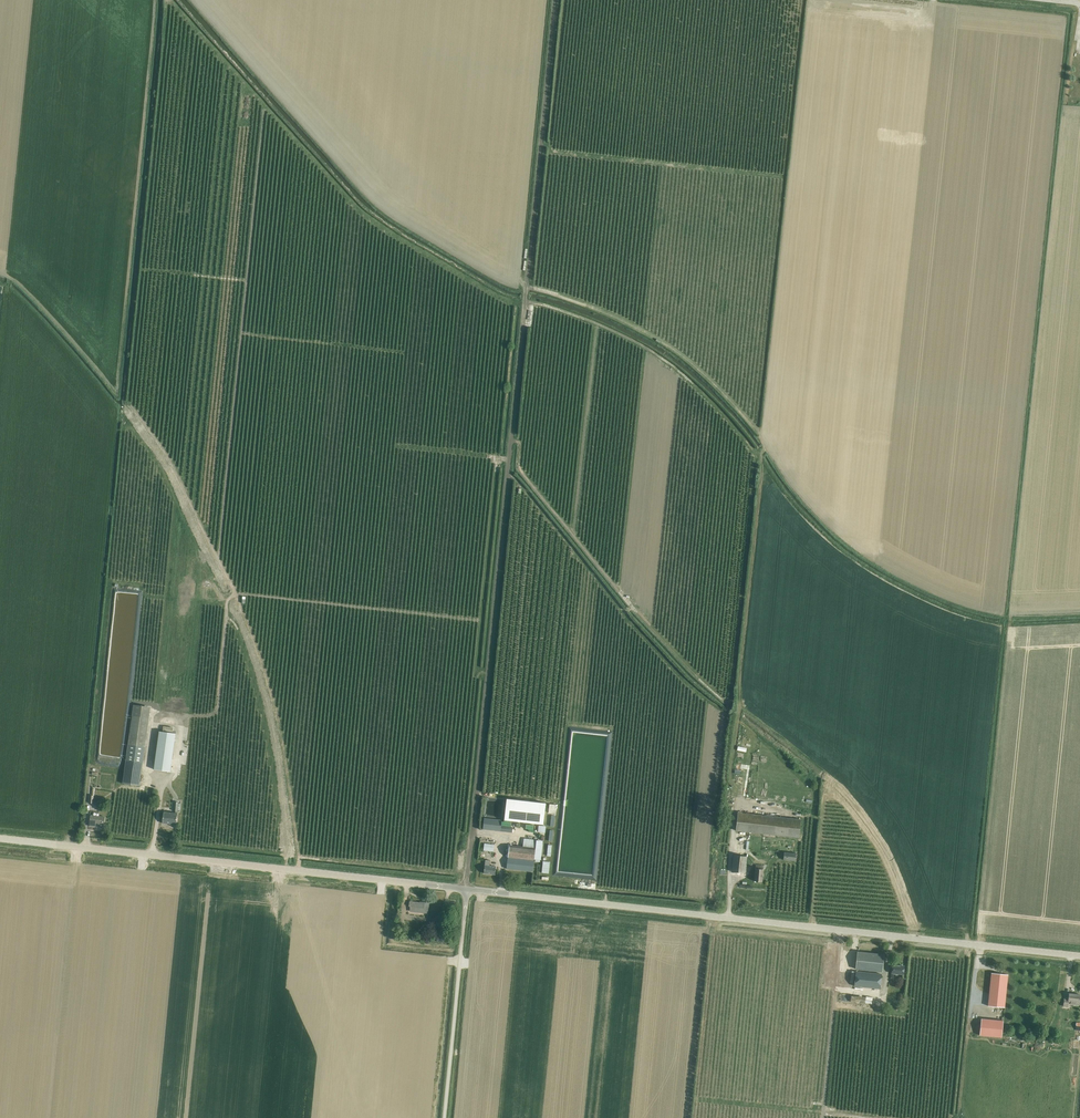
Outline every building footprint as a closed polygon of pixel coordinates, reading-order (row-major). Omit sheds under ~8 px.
[(129,743),(123,783),(140,785),(144,751),(147,735),(150,707),(134,705),(130,733),(131,733),(129,743)] [(171,772),(176,733),(160,731),(154,770),(171,772)] [(507,799),(505,820),(543,824),(546,803),(507,799)] [(177,813),(178,801),(174,801),(173,811),(175,811),(174,813),(163,812),(162,823),(176,824),(177,813)] [(800,837),(803,819),(741,810),(739,829),(800,837)] [(103,826),(104,817),(93,816),(93,818),(90,817),(89,826),(94,827),(94,826),(103,826)] [(501,825),(501,820),(484,818),(482,829),(511,832),(512,826),(501,825)] [(541,860),(542,849),(543,841),(537,840),(524,838),(523,846),(509,844),(509,849),(507,868),(533,870),(534,859),(541,860)] [(494,851),(494,845),(484,843),(483,850),(494,851)] [(797,860),(798,853),(786,851),(785,858),(797,860)] [(735,854),(733,871),(746,873),(748,856),(735,854)] [(485,860),(484,873),(495,874),(495,866),(490,866),(490,860),(485,860)] [(548,873),(550,862),(543,861),(542,873),(548,873)] [(763,881),(764,869),(757,868),(755,880),(763,881)] [(428,912),(429,903),(421,902),(421,903),(410,902),(410,906),(411,906),(411,911),(428,912)] [(443,937),(445,923),(436,922),(435,936),(443,937)] [(858,952),(856,969),(881,972),(883,954),(858,952)] [(892,965),(891,973),(891,978),(893,978),(893,973),(903,974),(904,966),(892,965)] [(855,986),(880,989),(881,974),(856,971),(856,974),(850,973),(848,988),(854,988),(855,986)] [(991,973),(988,1006),(1004,1007),(1008,974),(991,973)] [(1079,1005),(1079,1003),(1079,995),(1069,993),(1068,998),(1064,997),(1063,1006),(1068,1007),(1068,1003),(1079,1005)] [(981,1019),(979,1035),(1001,1037),(1003,1021),(981,1019)]
